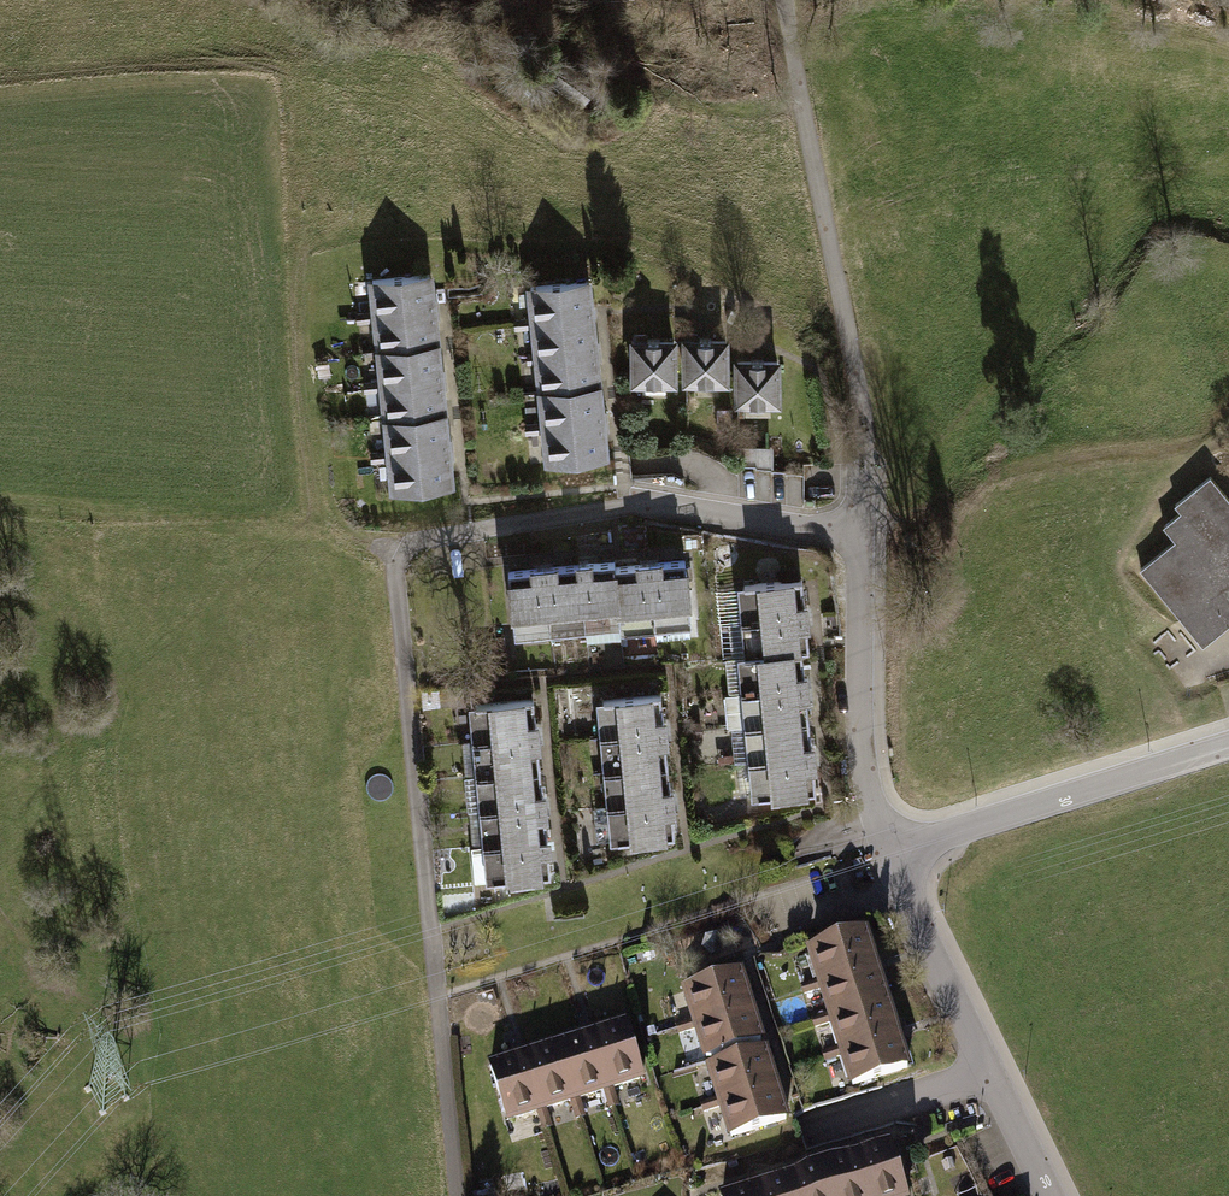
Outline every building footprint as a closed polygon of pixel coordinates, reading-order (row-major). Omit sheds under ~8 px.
[(353,281),(356,318),(430,311),(427,275),(353,281)] [(511,294),(516,331),(591,321),(586,285),(511,294)] [(356,318),(359,354),(433,348),(430,311),(356,318)] [(516,331),(521,368),(595,358),(591,321),(516,331)] [(628,346),(629,396),(672,395),(672,346),(628,346)] [(722,347),(680,346),(679,390),(722,390),(722,347)] [(359,354),(362,391),(436,384),(433,348),(359,354)] [(521,368),(526,404),(600,394),(595,358),(521,368)] [(780,372),(732,372),(731,417),(779,417),(780,372)] [(362,391),(365,427),(440,421),(436,384),(362,391)] [(526,404),(531,441),(605,431),(600,394),(526,404)] [(365,427),(369,464),(443,458),(440,421),(365,427)] [(531,441),(535,477),(610,468),(605,431),(531,441)] [(747,462),(777,463),(778,446),(747,445),(747,462)] [(369,464),(372,501),(446,494),(443,458),(369,464)] [(1228,624),(1228,499),(1210,475),(1175,504),(1180,511),(1164,525),(1175,540),(1141,568),(1203,645),(1228,624)] [(587,637),(623,634),(618,569),(617,560),(581,563),(587,637)] [(551,640),(587,637),(581,563),(545,566),(551,640)] [(661,640),(697,637),(691,563),(655,566),(661,640)] [(515,643),(551,640),(545,566),(509,569),(515,643)] [(625,643),(661,640),(655,566),(618,569),(623,634),(625,643)] [(723,589),(725,627),(802,621),(800,584),(723,589)] [(725,627),(728,664),(738,664),(805,659),(802,621),(725,627)] [(738,664),(740,701),(817,696),(814,659),(805,659),(738,664)] [(596,689),(599,729),(672,722),(668,683),(596,689)] [(469,692),(473,731),(545,725),(542,685),(469,692)] [(740,701),(743,739),(820,734),(817,696),(740,701)] [(599,729),(603,768),(675,762),(672,722),(599,729)] [(473,731),(476,771),(549,764),(545,725),(473,731)] [(743,739),(745,776),(822,771),(820,734),(743,739)] [(603,768),(606,808),(679,802),(675,762),(603,768)] [(476,771),(480,810),(552,804),(549,764),(476,771)] [(745,776),(748,814),(825,809),(822,771),(745,776)] [(606,808),(610,847),(682,841),(679,802),(606,808)] [(480,810),(483,850),(556,844),(552,804),(480,810)] [(483,850),(487,890),(559,883),(556,844),(483,850)] [(801,964),(811,998),(871,980),(860,946),(801,964)] [(811,998),(822,1032),(882,1014),(871,980),(811,998)] [(676,1003),(687,1036),(747,1016),(736,983),(676,1003)] [(822,1032),(833,1066),(892,1048),(882,1014),(822,1032)] [(687,1036),(698,1069),(758,1049),(747,1016),(687,1036)] [(608,1113),(640,1101),(617,1037),(585,1048),(608,1113)] [(576,1124),(608,1113),(585,1048),(552,1060),(576,1124)] [(833,1066),(843,1100),(903,1082),(892,1048),(833,1066)] [(544,1136),(576,1124),(552,1060),(520,1072),(544,1136)] [(702,1081),(713,1114),(773,1095),(762,1062),(702,1081)] [(512,1148),(544,1136),(520,1072),(488,1083),(512,1148)] [(713,1114),(724,1147),(784,1127),(773,1095),(713,1114)] [(895,1165),(858,1177),(864,1195),(904,1195),(895,1165)] [(858,1177),(821,1188),(824,1195),(864,1195),(858,1177)] [(821,1188),(795,1195),(824,1195),(821,1188)]
